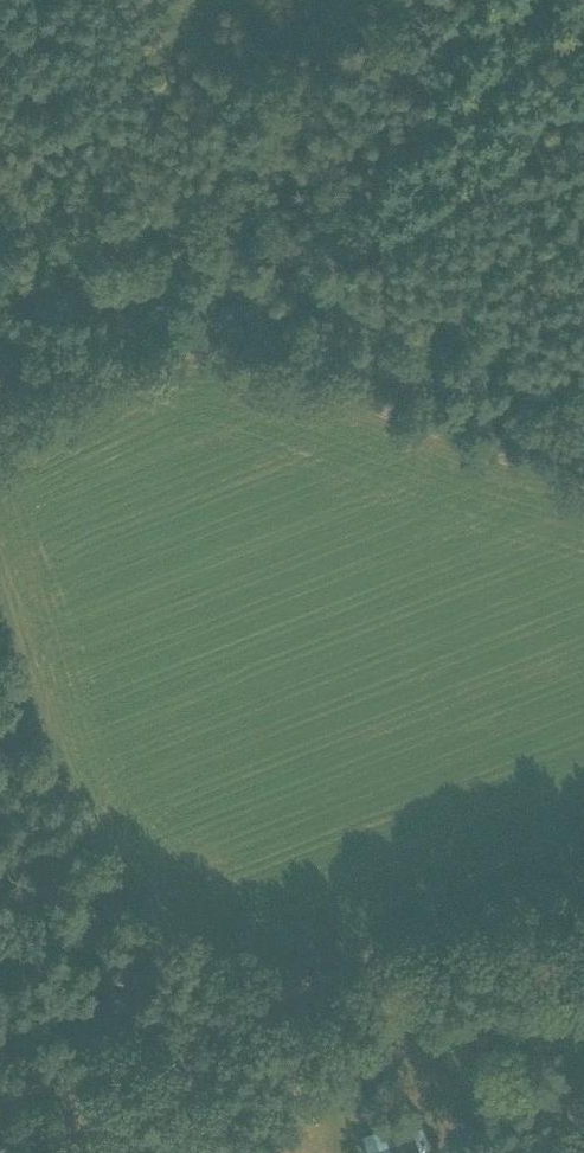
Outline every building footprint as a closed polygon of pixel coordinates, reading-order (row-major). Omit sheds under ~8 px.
[(345,1123),(357,1120),(352,1101),(340,1105),(345,1123)]
